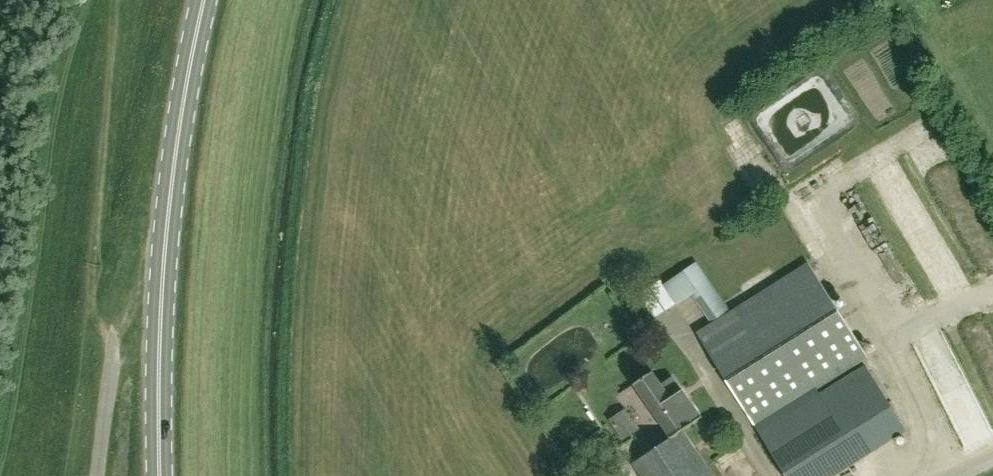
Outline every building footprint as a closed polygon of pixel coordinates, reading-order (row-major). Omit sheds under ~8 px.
[(828,77),(764,120),(797,169),(861,125),(828,77)] [(695,262),(678,273),(692,293),(709,282),(695,262)] [(698,331),(787,475),(829,475),(906,429),(866,363),(819,392),(816,386),(867,354),(811,262),(698,331)] [(655,315),(675,301),(661,280),(640,295),(655,315)] [(641,475),(714,475),(683,430),(703,417),(675,375),(662,383),(655,373),(636,385),(673,439),(634,464),(641,475)] [(971,442),(992,432),(992,414),(983,392),(954,405),(971,442)] [(747,454),(731,463),(738,475),(760,475),(747,454)]
